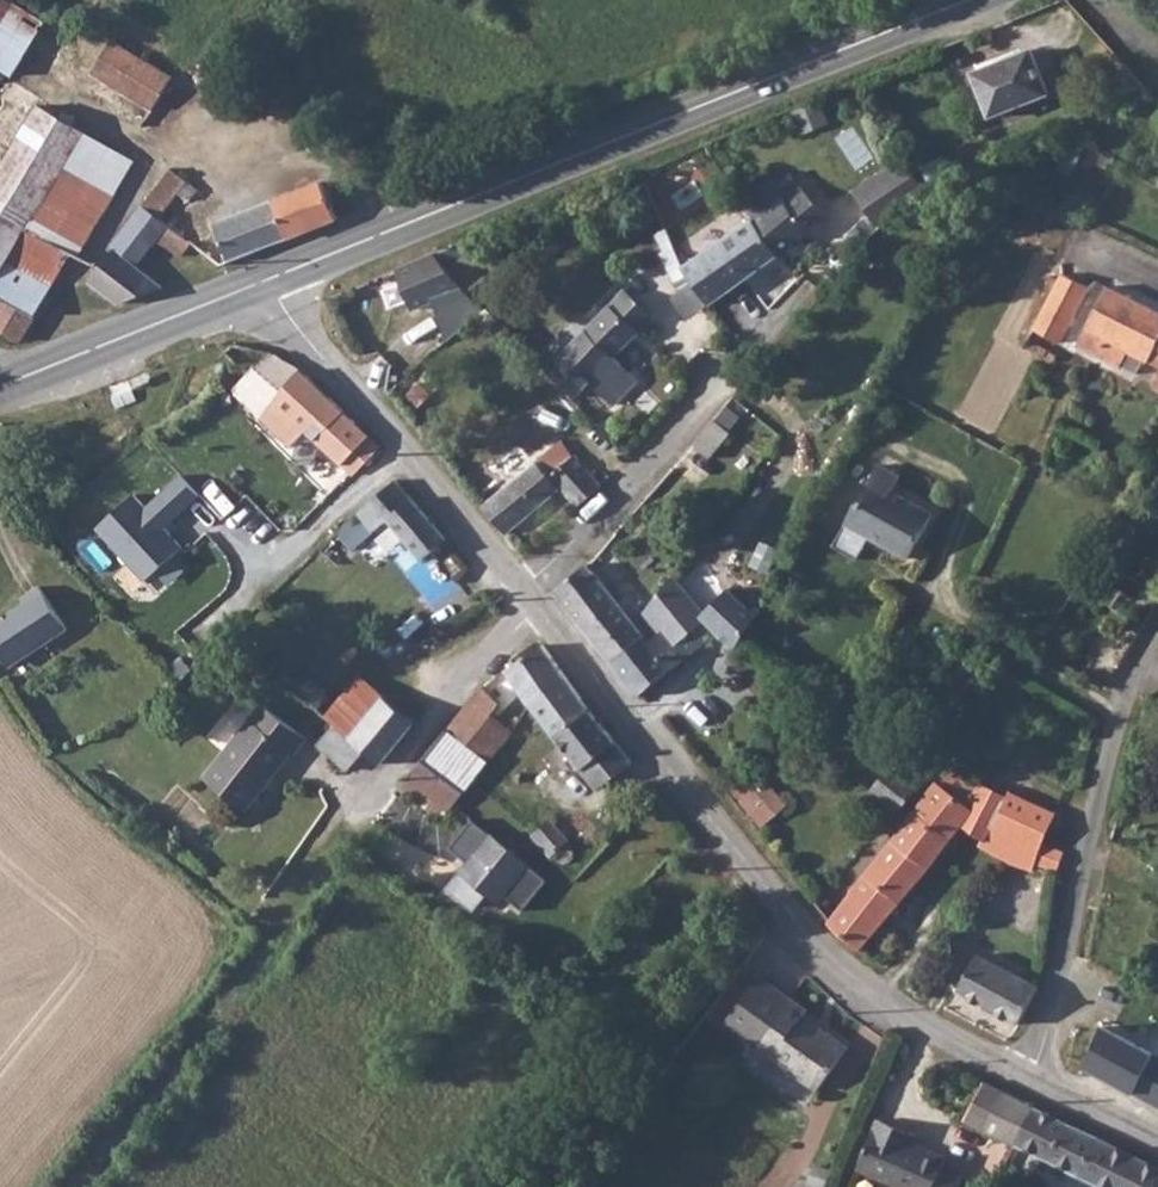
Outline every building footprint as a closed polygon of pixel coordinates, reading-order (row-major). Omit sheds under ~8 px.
[(4,14),(12,0),(0,0),(0,11),(4,14)] [(94,68),(152,103),(175,71),(112,34),(94,68)] [(974,72),(991,116),(1047,95),(1031,51),(974,72)] [(123,156),(127,162),(132,154),(122,147),(42,100),(37,106),(123,156)] [(37,106),(1,171),(43,198),(17,243),(60,268),(72,247),(77,250),(125,164),(127,162),(123,156),(37,106)] [(916,198),(927,194),(904,159),(884,173),(894,187),(865,207),(880,230),(886,223),(916,198)] [(172,162),(155,186),(174,200),(191,175),(172,162)] [(33,313),(59,269),(60,268),(17,243),(43,198),(1,171),(0,172),(0,295),(33,313)] [(755,218),(780,254),(805,230),(810,237),(831,220),(788,172),(777,181),(771,182),(743,201),(755,218)] [(855,192),(865,207),(894,187),(884,173),(855,192)] [(253,247),(341,212),(324,176),(240,211),(253,247)] [(155,186),(144,201),(164,213),(174,200),(155,186)] [(119,242),(138,259),(158,233),(181,253),(191,238),(164,213),(144,201),(115,240),(119,242)] [(232,255),(253,247),(240,211),(223,218),(220,218),(232,255)] [(710,305),(780,254),(755,218),(691,263),(683,268),(710,305)] [(91,275),(121,300),(167,282),(138,259),(119,242),(91,275)] [(464,256),(455,246),(435,254),(471,295),(488,280),(467,253),(464,256)] [(1089,287),(1062,272),(1033,327),(1061,342),(1089,287)] [(547,370),(574,399),(591,382),(615,405),(639,381),(614,359),(652,320),(656,316),(627,286),(624,289),(547,370)] [(1111,286),(1079,346),(1136,375),(1144,360),(1157,367),(1157,309),(1111,286)] [(18,339),(33,313),(0,295),(0,329),(18,339)] [(484,310),(471,295),(468,297),(440,322),(449,343),(484,310)] [(437,355),(449,343),(440,322),(439,323),(422,332),(437,355)] [(1041,343),(1036,353),(1037,354),(1047,360),(1048,363),(1052,363),(1053,361),(1056,360),(1058,356),(1058,353),(1041,343)] [(272,353),(234,344),(225,354),(233,364),(227,370),(227,376),(231,380),(242,381),(272,353)] [(303,371),(272,353),(242,381),(234,390),(283,438),(298,423),(354,476),(375,455),(381,448),(303,371)] [(732,433),(716,419),(694,443),(709,457),(732,433)] [(599,488),(602,485),(561,440),(483,506),(506,534),(559,489),(577,508),(599,488)] [(871,538),(910,559),(935,514),(893,490),(900,476),(879,465),(846,524),(871,538)] [(185,478),(150,511),(138,498),(101,533),(149,585),(189,548),(171,529),(204,498),(185,478)] [(396,479),(359,513),(375,531),(389,520),(423,559),(447,540),(440,532),(396,479)] [(871,538),(846,524),(834,547),(859,560),(871,538)] [(635,620),(644,610),(630,593),(619,602),(601,581),(608,574),(594,558),(554,590),(613,662),(647,634),(635,620)] [(647,634),(613,662),(641,695),(707,640),(701,634),(712,625),(735,650),(753,618),(756,613),(728,588),(705,613),(673,574),(663,587),(644,610),(635,620),(647,634)] [(6,669),(64,632),(38,589),(20,600),(22,605),(0,619),(0,659),(6,669)] [(530,704),(530,705),(566,676),(546,647),(542,643),(534,643),(512,659),(514,664),(507,670),(530,704)] [(361,675),(325,717),(333,724),(344,734),(365,752),(381,765),(398,742),(423,715),(417,710),(411,718),(361,675)] [(596,790),(632,763),(604,728),(591,711),(566,676),(530,705),(548,730),(596,790)] [(448,729),(489,762),(512,731),(492,714),(501,701),(484,687),(448,729)] [(264,704),(206,778),(246,810),(290,752),(294,755),(307,737),(264,704)] [(344,734),(333,724),(317,744),(348,770),(365,752),(344,734)] [(424,758),(401,787),(444,821),(489,762),(448,729),(424,758)] [(919,787),(890,766),(872,790),(900,811),(919,787)] [(939,782),(829,921),(831,924),(862,950),(963,823),(983,840),(980,844),(1003,859),(1014,863),(1025,837),(1043,844),(1057,809),(1010,790),(1008,795),(981,781),(977,786),(956,769),(942,784),(939,782)] [(746,773),(743,775),(730,788),(764,825),(787,804),(766,779),(757,785),(746,773)] [(568,839),(550,818),(532,835),(549,855),(552,853),(559,860),(564,862),(569,861),(572,857),(574,851),(573,849),(567,842),(568,839)] [(524,912),(548,882),(473,820),(450,848),(469,864),(449,888),(474,909),(487,893),(500,903),(505,897),(524,912)] [(1060,860),(1062,852),(1043,844),(1025,837),(1014,863),(1032,871),(1036,863),(1058,871),(1060,860)] [(1019,1025),(1038,987),(978,953),(958,992),(1019,1025)] [(724,1023),(817,1090),(849,1047),(803,1016),(807,1010),(760,975),(724,1023)] [(1157,1106),(1157,1056),(1116,1033),(1109,1028),(1104,1030),(1085,1067),(1157,1106)] [(1005,1093),(985,1082),(966,1119),(986,1129),(1005,1093)] [(1005,1093),(986,1129),(1015,1143),(1034,1106),(1021,1100),(1005,1093)] [(1157,1183),(1157,1168),(1034,1106),(1015,1143),(1105,1186),(1156,1186),(1157,1183)] [(959,1175),(944,1169),(947,1158),(912,1144),(916,1135),(878,1119),(857,1169),(900,1186),(954,1186),(959,1175)] [(1012,1175),(1002,1169),(992,1186),(1006,1186),(1012,1175)]
